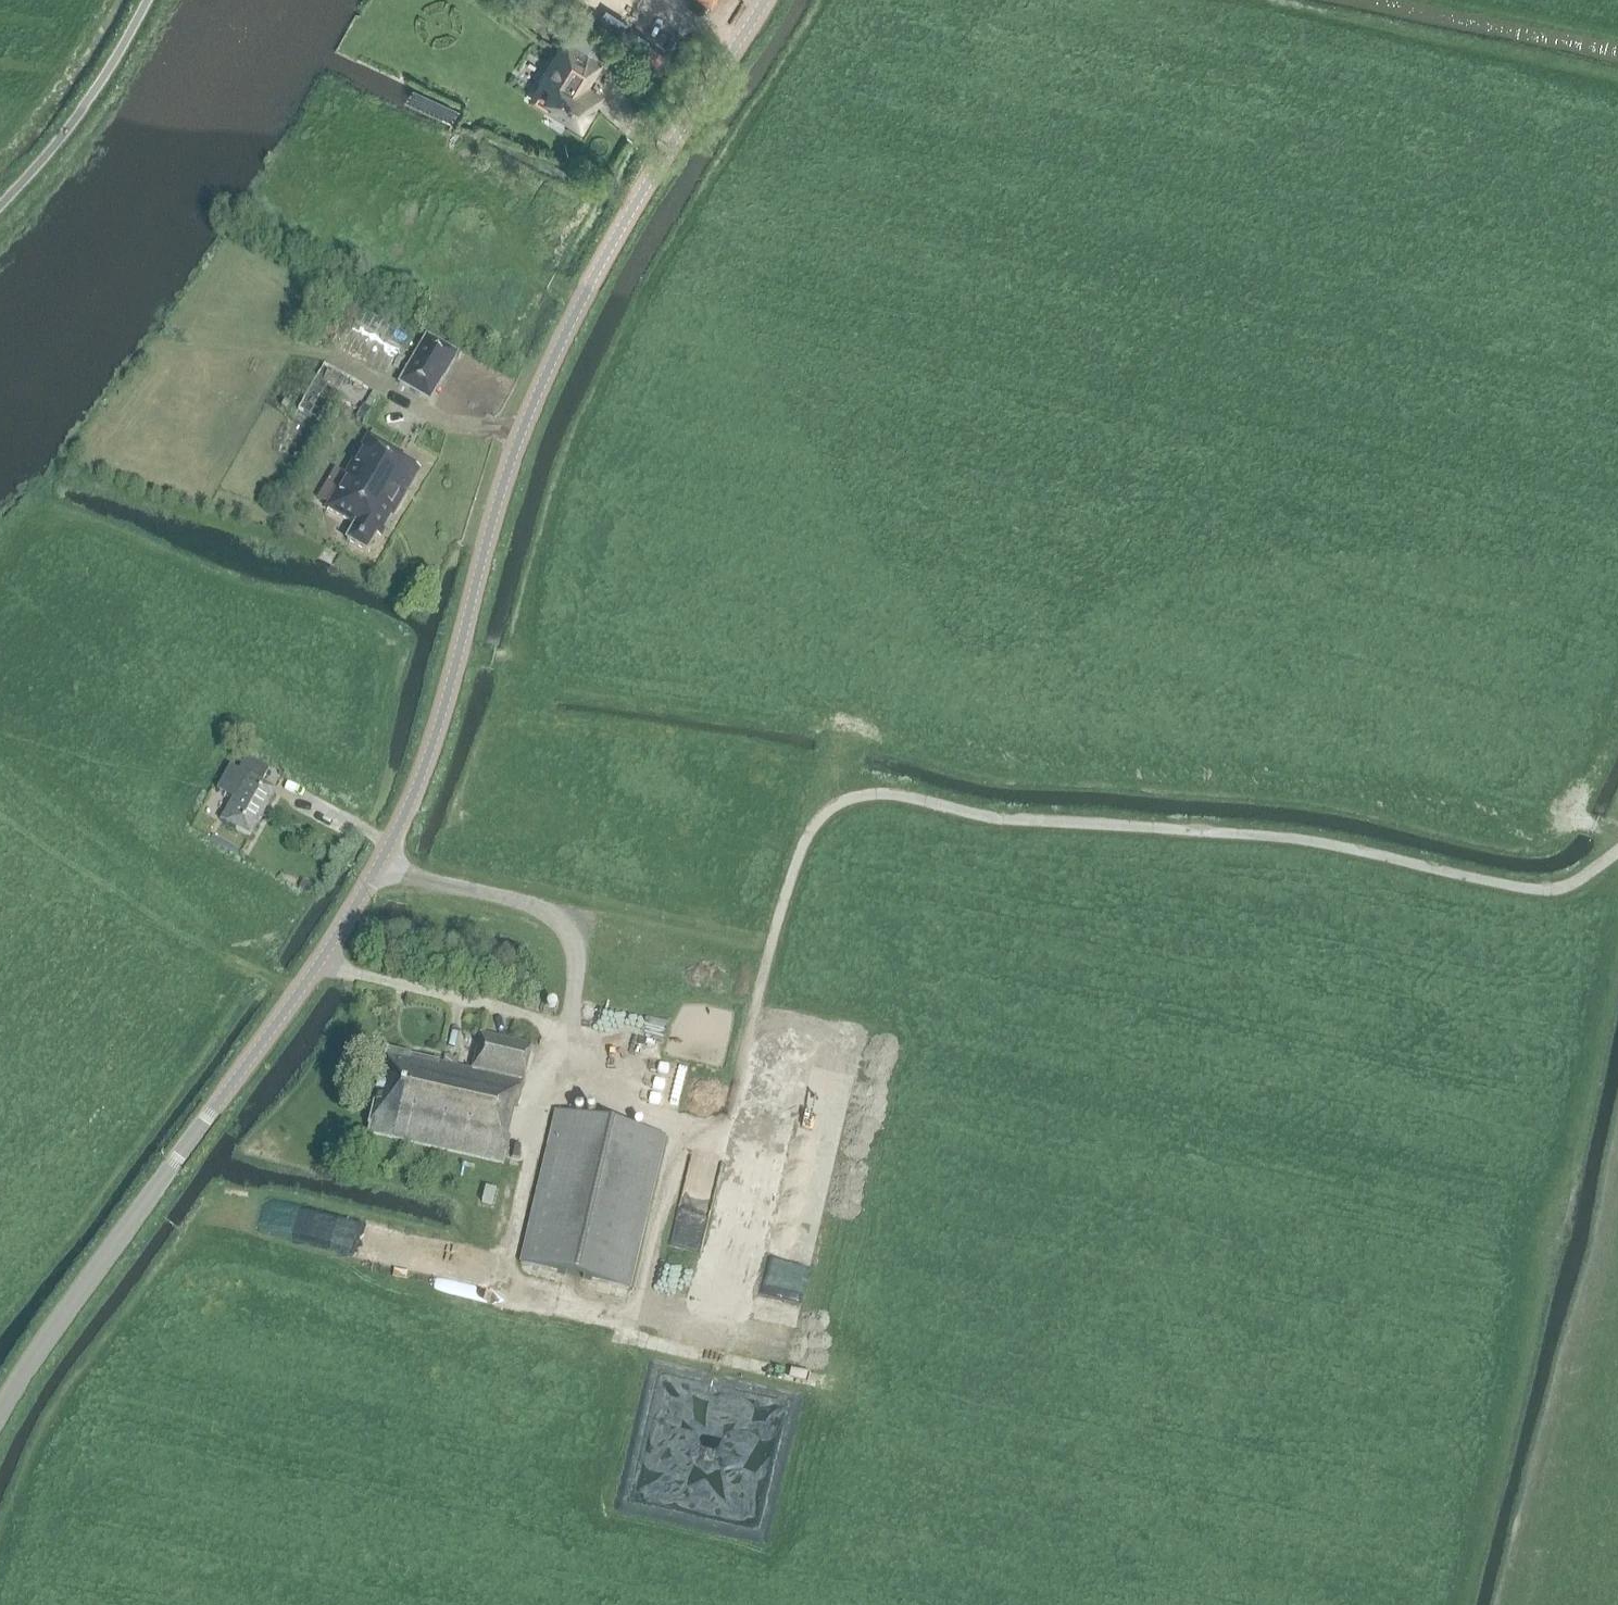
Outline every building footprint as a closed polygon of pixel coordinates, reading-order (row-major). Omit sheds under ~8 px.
[(668,60),(646,45),(649,41),(639,34),(624,56),(634,63),(656,78),(668,60)] [(544,83),(535,96),(551,106),(549,110),(565,119),(567,116),(584,126),(594,109),(590,107),(598,94),(586,86),(600,63),(566,42),(542,81),(544,83)] [(399,384),(429,402),(457,355),(427,337),(399,384)] [(363,405),(355,418),(362,422),(370,409),(363,405)] [(380,539),(420,470),(403,460),(404,458),(368,438),(327,509),(355,525),(347,541),(366,552),(375,537),(380,539)] [(237,789),(237,791),(265,806),(273,792),(259,785),(268,769),(245,757),(229,785),(237,789)] [(212,816),(215,817),(212,823),(218,828),(228,834),(231,827),(249,836),(265,806),(237,791),(228,808),(219,803),(212,816)] [(366,1132),(508,1165),(522,1104),(517,1102),(529,1048),(479,1037),(471,1070),(385,1051),(366,1132)] [(519,1263),(628,1289),(665,1135),(555,1110),(519,1263)] [(494,1191),(484,1189),(481,1203),(490,1205),(494,1191)] [(801,1315),(813,1248),(771,1241),(759,1307),(801,1315)]
